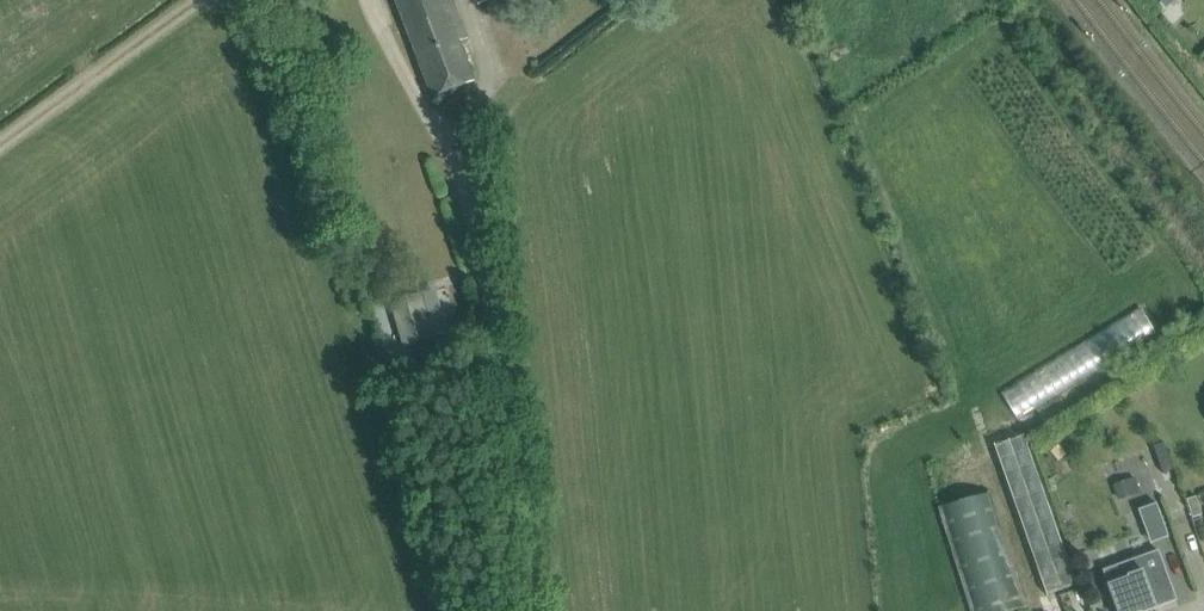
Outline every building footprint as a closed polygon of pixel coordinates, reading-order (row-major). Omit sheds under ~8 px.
[(433,97),(475,80),(444,0),(396,0),(433,97)] [(394,342),(427,333),(450,326),(439,289),(411,297),(412,301),(387,308),(389,316),(386,317),(394,342)] [(1076,584),(1024,435),(994,445),(1047,594),(1076,584)] [(1026,606),(990,492),(939,507),(972,610),(1009,610),(1026,606)] [(1167,530),(1157,502),(1139,509),(1149,537),(1167,530)] [(1176,599),(1159,550),(1104,570),(1108,583),(1107,583),(1117,610),(1146,610),(1157,607),(1156,606),(1176,599)]
